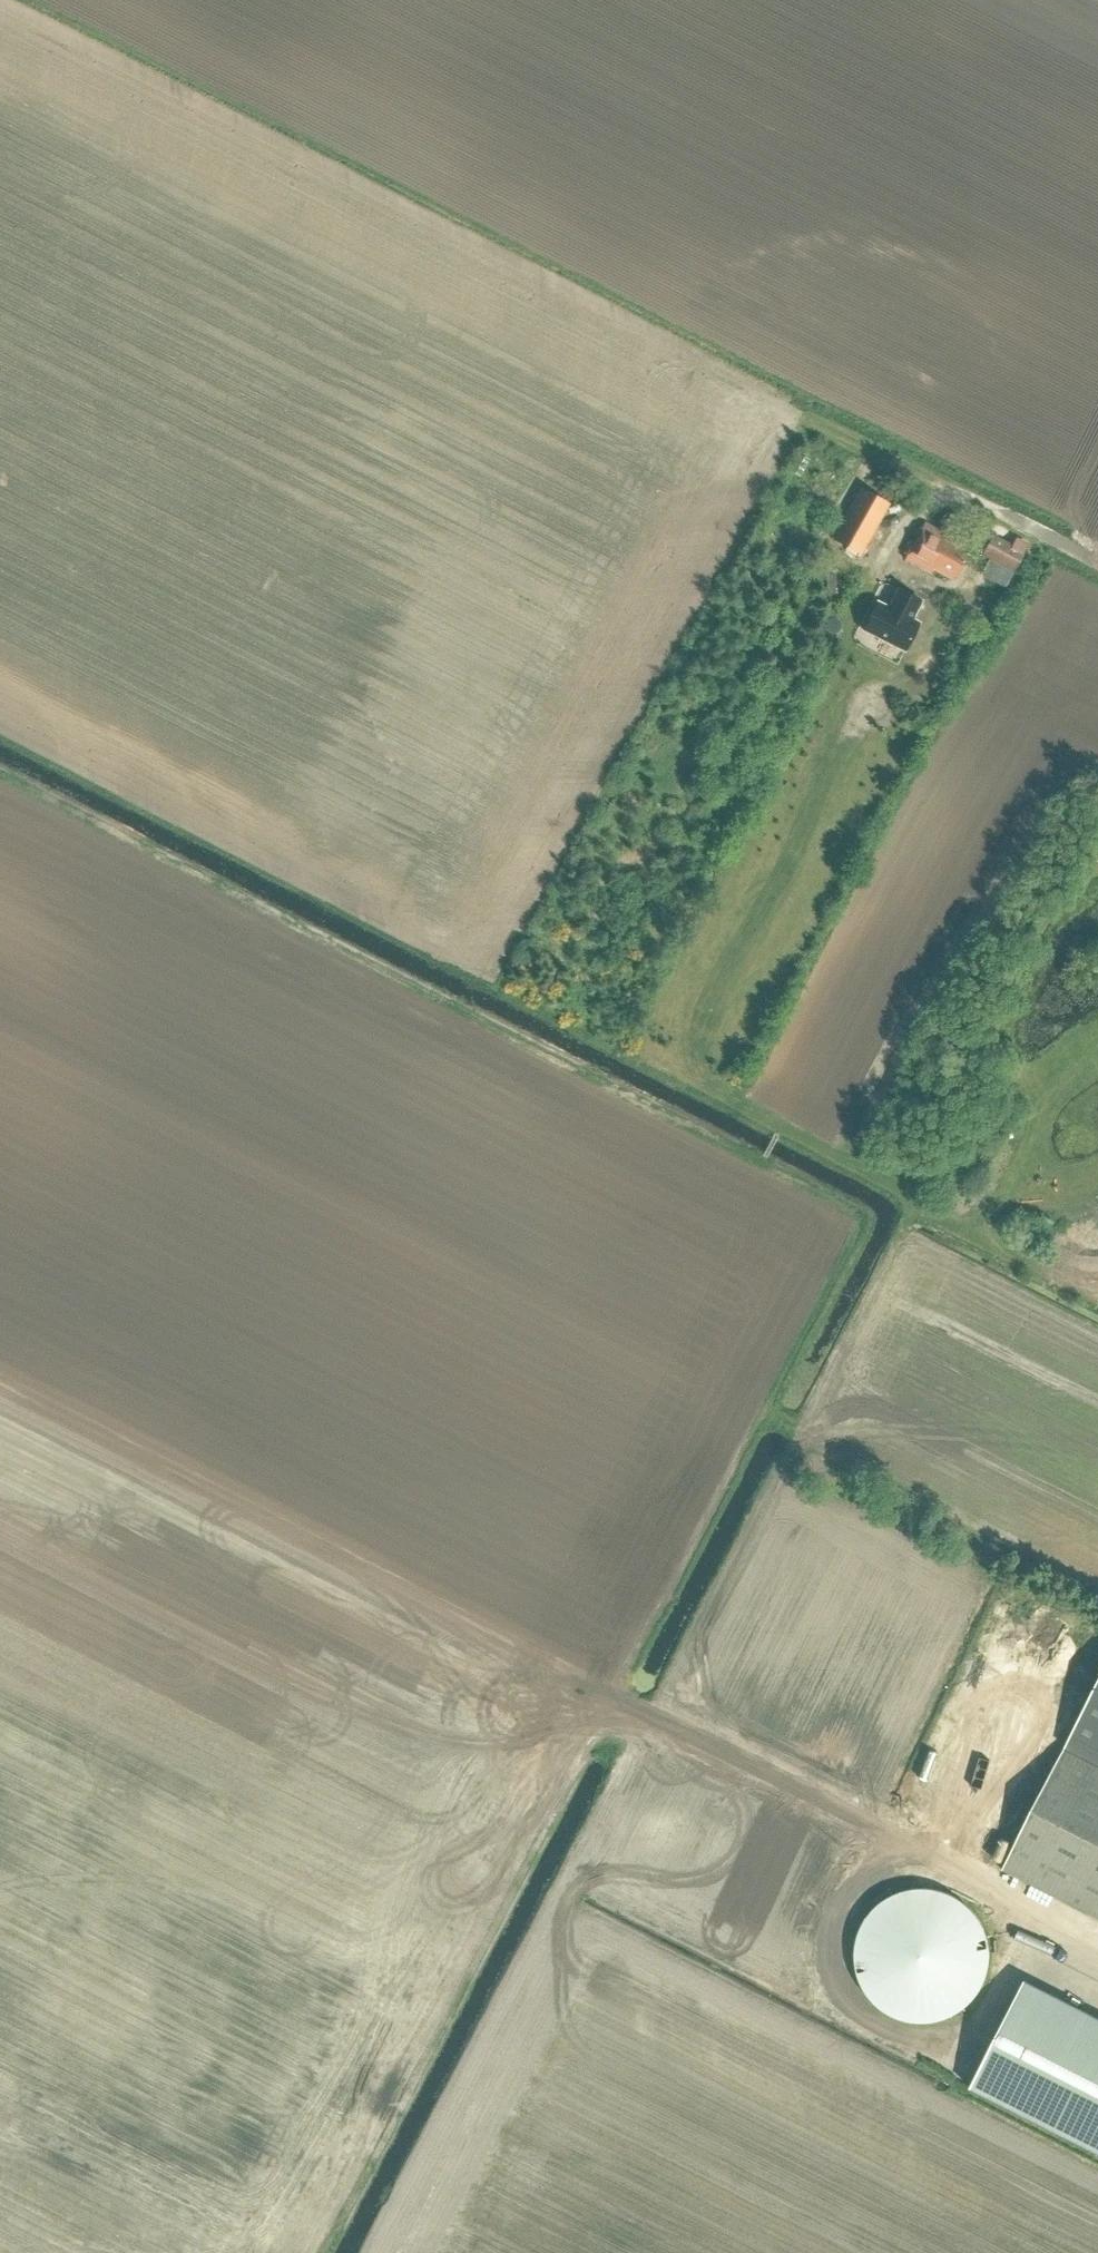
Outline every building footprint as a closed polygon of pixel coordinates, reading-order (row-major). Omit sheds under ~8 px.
[(862,555),(891,502),(862,486),(833,539),(862,555)] [(953,579),(967,553),(946,542),(948,537),(925,524),(906,559),(930,573),(933,568),(953,579)] [(1013,544),(992,534),(982,554),(1015,571),(1029,544),(1016,538),(1013,544)] [(825,575),(826,594),(835,594),(834,575),(825,575)] [(877,602),(863,630),(904,651),(918,622),(912,619),(921,601),(897,589),(888,607),(877,602)] [(1007,1869),(1097,1915),(1097,1688),(1007,1869)] [(871,1913),(865,1921),(860,1931),(857,1941),(855,1951),(856,1962),(857,1972),(861,1982),(866,1991),(872,2000),(880,2007),(888,2013),(898,2018),(908,2021),(918,2022),(929,2022),(939,2020),(949,2017),(958,2012),(967,2006),(974,1998),(980,1990),(985,1980),(988,1970),(989,1960),(989,1949),(988,1939),(984,1929),(979,1919),(973,1911),(965,1903),(957,1897),(947,1893),(937,1890),(927,1888),(916,1888),(906,1890),(896,1894),(886,1899),(878,1905),(871,1913)] [(1049,2002),(998,2101),(1097,2152),(1097,2027),(1049,2002)]
